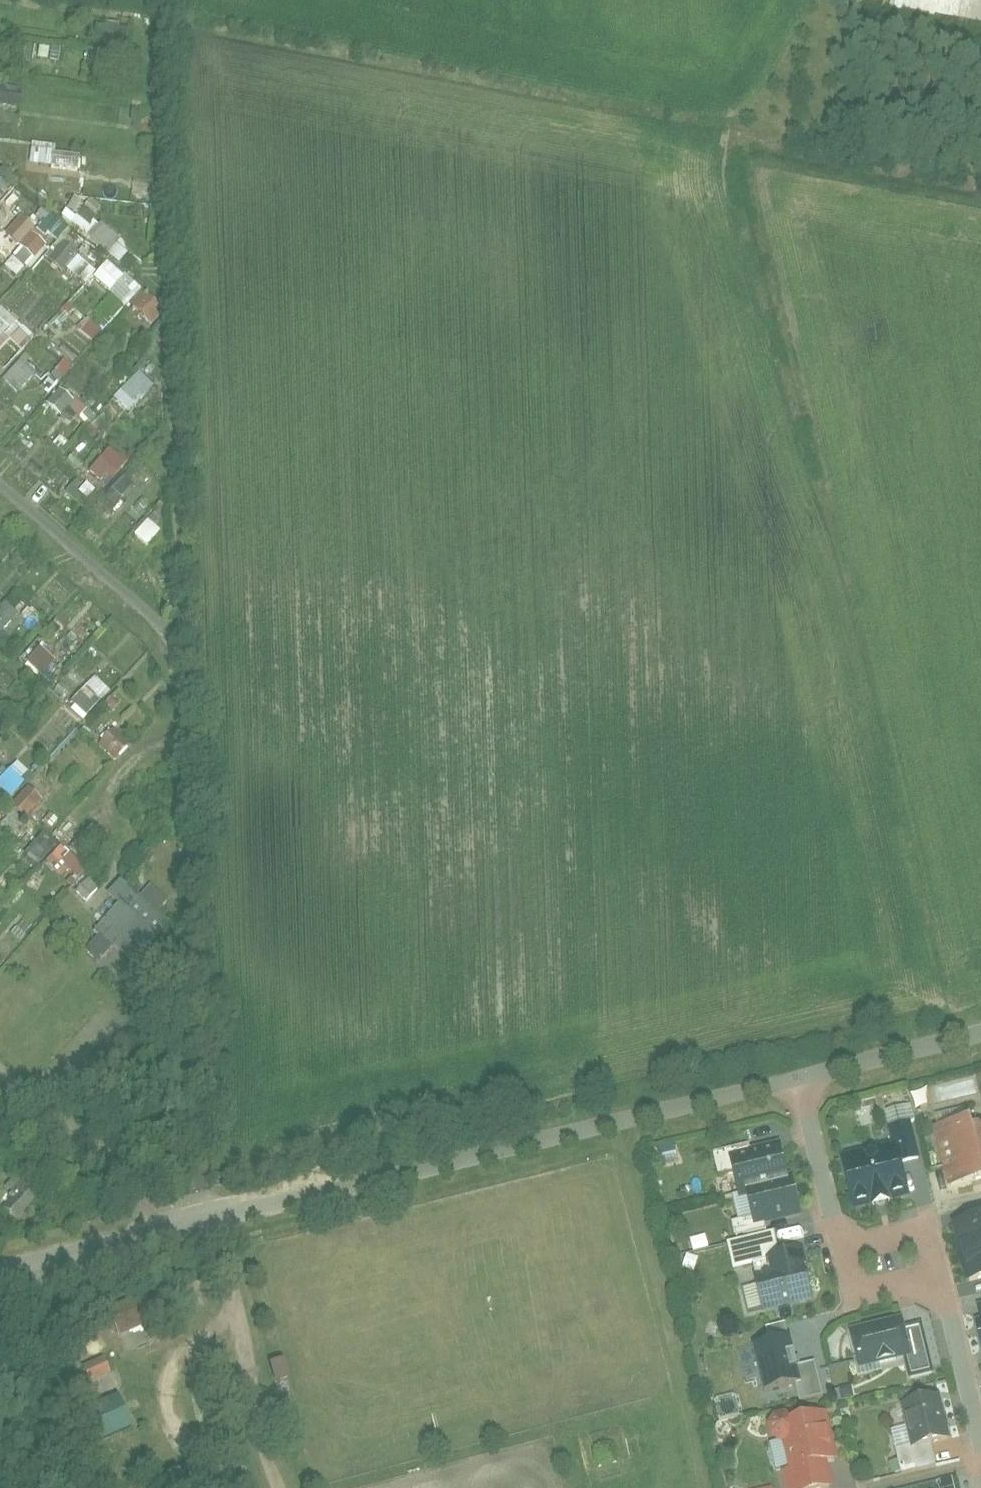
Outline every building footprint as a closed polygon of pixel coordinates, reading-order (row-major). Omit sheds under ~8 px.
[(901,6),(980,22),(980,0),(902,0),(901,6)] [(125,43),(127,22),(105,20),(103,41),(125,43)] [(32,162),(80,164),(81,148),(33,146),(32,162)] [(16,251),(22,259),(66,226),(54,210),(36,223),(31,216),(11,231),(22,246),(16,251)] [(121,261),(133,247),(97,214),(85,228),(121,261)] [(72,246),(59,261),(87,283),(100,268),(72,246)] [(127,304),(143,285),(110,258),(94,276),(127,304)] [(36,334),(2,304),(0,306),(0,374),(36,334)] [(79,326),(93,339),(102,328),(88,315),(79,326)] [(64,355),(56,370),(66,375),(73,360),(64,355)] [(21,358),(5,378),(20,391),(37,371),(21,358)] [(131,410),(157,385),(141,369),(115,394),(131,410)] [(58,407),(68,391),(60,385),(49,401),(58,407)] [(72,391),(57,408),(73,422),(88,406),(72,391)] [(111,445),(91,468),(109,484),(129,461),(111,445)] [(132,467),(113,484),(125,496),(143,479),(132,467)] [(149,516),(135,532),(149,544),(163,528),(149,516)] [(24,612),(11,598),(0,607),(0,633),(24,612)] [(69,704),(85,719),(113,688),(97,674),(69,704)] [(100,742),(116,759),(132,744),(115,727),(100,742)] [(33,773),(20,759),(0,777),(0,789),(7,797),(33,773)] [(29,816),(44,797),(32,787),(17,806),(29,816)] [(66,875),(81,860),(65,844),(50,860),(66,875)] [(91,877),(77,888),(86,898),(99,887),(91,877)] [(157,934),(119,901),(103,920),(141,953),(157,934)] [(0,953),(13,939),(2,929),(0,932),(0,952),(0,953)] [(937,1129),(952,1189),(980,1181),(980,1119),(937,1129)] [(744,1227),(759,1224),(808,1210),(800,1178),(794,1179),(783,1139),(772,1142),(771,1135),(713,1151),(719,1175),(737,1170),(743,1192),(735,1194),(744,1227)] [(906,1141),(844,1155),(857,1211),(919,1196),(906,1141)] [(27,1177),(0,1206),(0,1208),(16,1222),(44,1192),(27,1177)] [(954,1224),(968,1282),(980,1279),(980,1217),(954,1224)] [(754,1265),(766,1312),(820,1297),(808,1251),(780,1259),(773,1231),(727,1244),(735,1270),(754,1265)] [(150,1312),(119,1319),(122,1332),(153,1325),(150,1312)] [(911,1316),(851,1331),(861,1370),(908,1357),(913,1377),(935,1371),(923,1327),(914,1329),(911,1316)] [(769,1345),(754,1349),(765,1394),(796,1387),(799,1402),(822,1397),(814,1363),(797,1367),(791,1339),(787,1340),(784,1325),(765,1329),(769,1345)] [(259,1364),(265,1390),(285,1385),(279,1359),(259,1364)] [(893,1431),(902,1473),(938,1465),(934,1445),(953,1441),(943,1396),(904,1405),(909,1427),(893,1431)] [(788,1487),(830,1487),(839,1486),(833,1463),(844,1460),(833,1411),(796,1419),(794,1412),(774,1416),(779,1439),(772,1441),(778,1470),(784,1469),(788,1487)] [(93,1430),(100,1452),(135,1440),(128,1418),(93,1430)]
